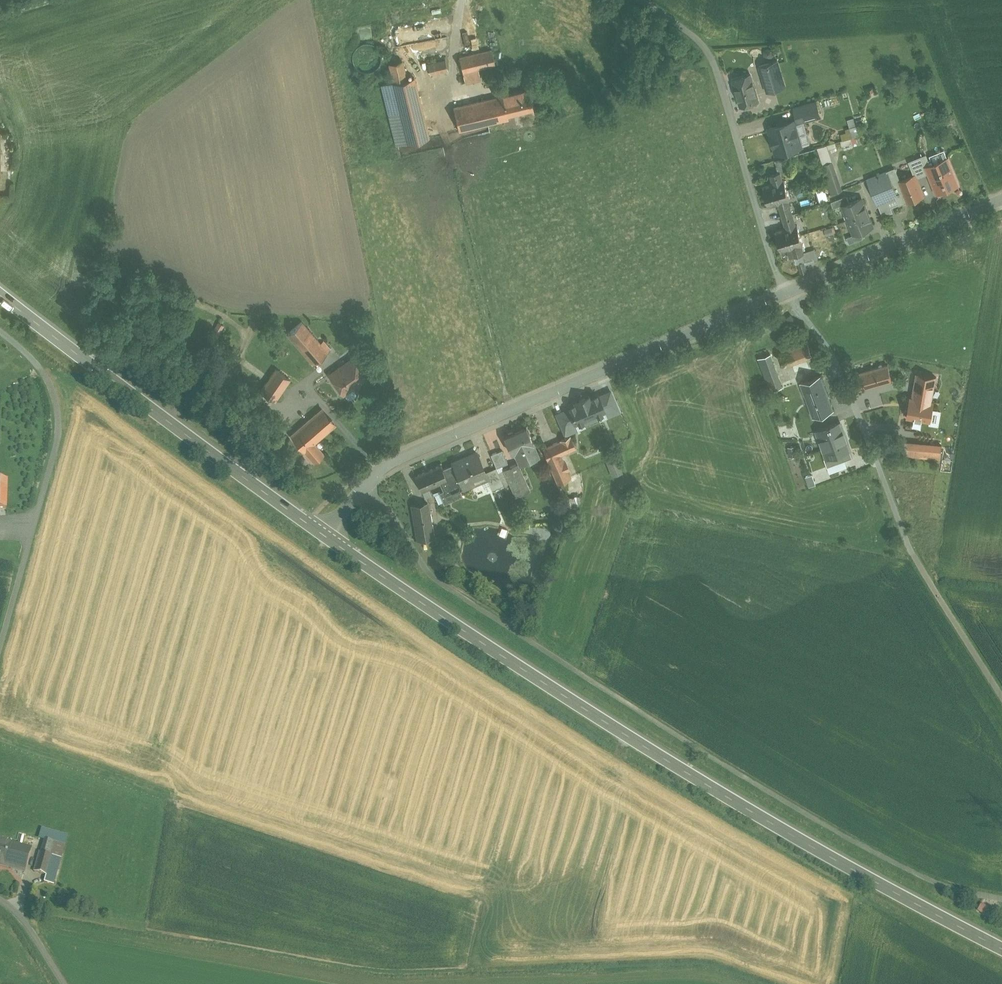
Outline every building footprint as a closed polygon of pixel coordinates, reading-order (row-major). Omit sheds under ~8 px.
[(492,49),(460,57),(463,72),(496,65),(492,49)] [(402,60),(389,63),(394,82),(406,79),(402,60)] [(446,60),(428,64),(431,74),(448,70),(446,60)] [(777,60),(760,65),(768,92),(786,87),(777,60)] [(751,75),(733,80),(741,106),(759,101),(751,75)] [(429,137),(415,77),(406,79),(394,82),(393,82),(408,143),(429,137)] [(529,89),(503,95),(507,114),(533,108),(529,89)] [(503,95),(454,107),(459,131),(508,119),(507,114),(503,95)] [(817,102),(794,108),(798,124),(821,117),(817,102)] [(794,121),(769,128),(771,135),(771,136),(772,136),(774,146),(774,148),(775,147),(777,154),(802,147),(794,121)] [(857,127),(847,130),(847,133),(841,135),(843,141),(859,136),(857,127)] [(922,158),(913,162),(919,177),(929,172),(927,167),(925,168),(922,158)] [(948,158),(927,167),(929,172),(932,179),(933,179),(939,194),(938,194),(939,195),(949,191),(948,188),(957,184),(958,187),(959,187),(948,158)] [(895,169),(868,179),(873,192),(878,205),(899,196),(894,184),(900,182),(895,169)] [(783,180),(781,172),(771,175),(773,183),(763,186),(766,196),(787,189),(785,179),(783,180)] [(900,182),(894,184),(899,196),(902,203),(907,201),(908,202),(924,195),(916,175),(900,182)] [(814,186),(817,198),(826,195),(822,184),(814,186)] [(787,189),(766,196),(769,206),(779,203),(783,217),(793,214),(789,200),(790,199),(787,189)] [(847,195),(831,202),(834,208),(842,205),(845,206),(844,205),(850,203),(847,195)] [(850,203),(844,205),(845,206),(846,209),(845,212),(848,220),(868,212),(867,209),(867,208),(866,206),(865,205),(864,206),(862,198),(850,203)] [(868,212),(848,220),(851,228),(854,229),(855,232),(855,233),(861,231),(872,226),(870,219),(871,218),(870,215),(869,215),(868,212)] [(796,225),(793,214),(783,217),(786,228),(776,231),(779,241),(801,234),(798,224),(796,225)] [(861,231),(855,233),(855,232),(854,235),(847,237),(850,244),(864,238),(861,231)] [(801,234),(779,241),(782,251),(792,248),(794,256),(804,253),(802,245),(803,244),(801,234)] [(805,261),(798,263),(802,273),(808,271),(805,261)] [(328,352),(302,322),(288,334),(314,364),(328,352)] [(293,383),(255,338),(234,355),(272,400),(293,383)] [(806,340),(779,350),(784,364),(811,354),(806,340)] [(193,353),(184,348),(181,354),(190,358),(193,353)] [(778,388),(766,355),(759,358),(771,391),(778,388)] [(353,358),(330,374),(344,393),(366,377),(353,358)] [(888,364),(856,374),(860,390),(893,381),(888,364)] [(936,377),(917,373),(908,423),(927,426),(936,377)] [(822,375),(801,382),(801,383),(805,395),(806,395),(813,417),(834,410),(822,375)] [(801,383),(786,388),(790,400),(805,395),(801,383)] [(554,411),(564,435),(620,411),(610,388),(554,411)] [(322,409),(305,424),(318,440),(335,425),(322,409)] [(231,424),(230,423),(225,429),(231,433),(235,427),(234,426),(235,425),(235,423),(234,422),(232,422),(231,424)] [(840,422),(818,430),(828,457),(850,449),(840,422)] [(305,424),(291,435),(305,451),(305,450),(315,463),(324,455),(314,443),(318,440),(305,424)] [(527,427),(505,437),(511,452),(516,451),(521,462),(526,460),(526,459),(538,454),(533,443),(527,427)] [(556,442),(553,444),(558,456),(561,454),(576,448),(571,436),(556,442)] [(553,444),(543,448),(548,460),(558,456),(553,444)] [(942,449),(905,446),(904,455),(941,458),(942,449)] [(503,450),(491,454),(497,467),(497,468),(508,463),(503,450)] [(477,452),(465,458),(455,462),(454,462),(455,465),(465,487),(465,488),(474,483),(472,478),(485,472),(486,472),(477,452)] [(558,456),(548,460),(547,460),(557,483),(571,477),(561,454),(558,456)] [(610,476),(622,472),(617,456),(605,460),(610,476)] [(519,462),(504,469),(516,496),(531,490),(519,462)] [(441,464),(415,475),(422,491),(441,483),(448,480),(443,470),(441,464)] [(448,480),(441,483),(444,490),(441,491),(445,502),(461,495),(459,490),(465,487),(455,465),(443,470),(448,480)] [(497,470),(487,474),(486,474),(492,490),(504,485),(497,468),(497,467),(496,468),(497,470)] [(811,474),(805,475),(807,485),(813,484),(811,474)] [(428,502),(412,505),(418,539),(434,536),(428,502)] [(0,841),(0,865),(15,870),(21,847),(0,841)] [(31,850),(21,847),(15,870),(25,873),(31,850)] [(61,859),(40,853),(35,873),(46,876),(44,883),(53,885),(61,859)] [(984,916),(988,910),(981,905),(977,911),(984,916)]
